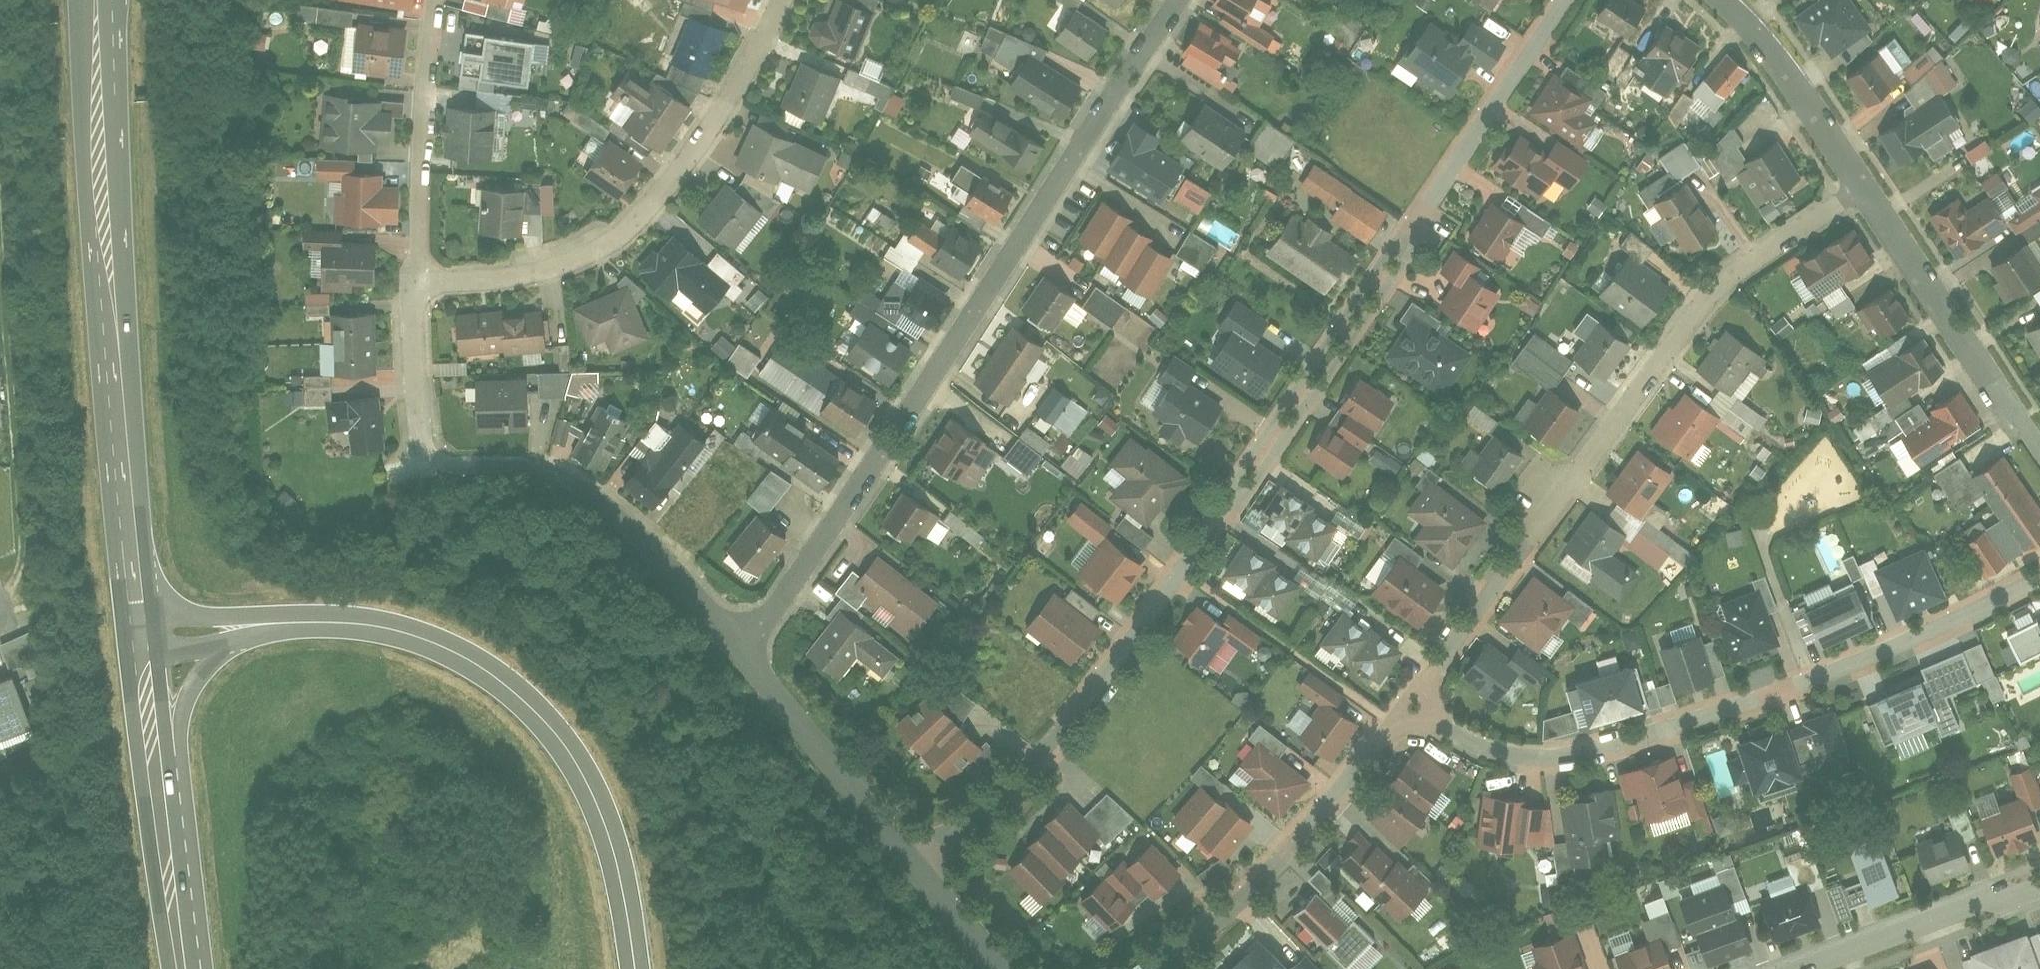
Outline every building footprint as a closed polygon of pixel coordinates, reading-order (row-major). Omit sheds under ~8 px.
[(414,14),(416,0),(341,0),(341,4),(414,14)] [(656,5),(651,0),(628,0),(644,16),(656,5)] [(747,10),(751,8),(753,1),(753,0),(715,0),(747,10)] [(847,0),(837,0),(828,23),(815,23),(810,34),(819,44),(855,59),(875,12),(847,0)] [(1117,10),(1124,0),(1103,0),(1117,10)] [(1213,6),(1245,23),(1258,0),(1216,0),(1213,6)] [(1501,0),(1473,0),(1492,13),(1501,0)] [(1630,0),(1612,0),(1600,18),(1629,37),(1646,11),(1630,0)] [(1833,56),(1878,24),(1860,0),(1820,0),(1796,18),(1812,40),(1818,35),(1833,56)] [(1057,38),(1088,60),(1108,31),(1077,9),(1057,38)] [(693,14),(672,62),(710,78),(730,29),(693,14)] [(1634,73),(1668,96),(1703,43),(1669,21),(1634,73)] [(1204,22),(1183,54),(1213,74),(1234,42),(1204,22)] [(1397,65),(1450,102),(1479,61),(1426,24),(1397,65)] [(354,75),(403,80),(408,30),(359,25),(354,75)] [(267,47),(267,32),(237,32),(237,47),(267,47)] [(530,85),(535,41),(466,32),(461,76),(530,85)] [(1751,70),(1728,50),(1705,77),(1727,97),(1751,70)] [(1846,78),(1867,106),(1901,81),(1880,53),(1846,78)] [(862,70),(879,79),(885,65),(868,57),(862,70)] [(1010,88),(1060,121),(1081,90),(1032,57),(1010,88)] [(785,91),(779,104),(823,125),(844,81),(802,61),(788,92),(785,91)] [(1554,75),(1529,114),(1582,149),(1599,124),(1577,110),(1586,96),(1554,75)] [(657,79),(626,124),(662,148),(692,103),(657,79)] [(982,104),(984,92),(955,87),(953,99),(982,104)] [(1970,139),(1941,94),(1879,133),(1901,167),(1941,141),(1948,153),(1970,139)] [(381,103),(324,99),(321,152),(378,155),(379,146),(390,146),(392,113),(381,112),(381,103)] [(961,125),(971,131),(984,109),(974,103),(961,125)] [(1204,105),(1180,141),(1224,169),(1247,133),(1204,105)] [(529,112),(448,108),(445,158),(527,162),(529,112)] [(971,133),(1020,166),(1037,141),(987,108),(971,133)] [(1161,140),(1132,121),(1107,158),(1152,187),(1167,165),(1151,154),(1161,140)] [(1275,168),(1296,141),(1269,121),(1248,148),(1275,168)] [(755,123),(735,166),(772,182),(775,177),(812,194),(829,157),(755,123)] [(609,139),(584,178),(622,203),(648,165),(609,139)] [(1525,189),(1541,199),(1561,168),(1518,139),(1505,159),(1501,156),(1494,168),(1506,176),(1503,180),(1522,193),(1525,189)] [(1985,139),(1967,153),(1974,162),(1992,149),(1985,139)] [(1737,176),(1756,205),(1800,176),(1777,141),(1746,161),(1750,168),(1737,176)] [(1371,239),(1389,212),(1316,163),(1297,190),(1371,239)] [(386,173),(343,173),(342,226),(386,226),(386,223),(400,223),(401,187),(386,187),(386,173)] [(1175,199),(1200,213),(1213,190),(1187,176),(1175,199)] [(967,206),(997,224),(1013,198),(983,179),(967,206)] [(1655,203),(1687,253),(1721,232),(1689,182),(1655,203)] [(726,183),(698,219),(735,248),(763,211),(726,183)] [(528,191),(482,189),(480,235),(526,237),(528,191)] [(1958,197),(1929,216),(1958,261),(2010,227),(1990,196),(1967,211),(1958,197)] [(1105,200),(1080,239),(1105,255),(1127,222),(1130,217),(1105,200)] [(1526,224),(1493,203),(1470,238),(1502,259),(1526,224)] [(1199,215),(1180,259),(1206,270),(1217,244),(1233,251),(1241,233),(1199,215)] [(1266,254),(1325,295),(1351,256),(1326,239),(1332,230),(1311,215),(1304,224),(1292,215),(1266,254)] [(1105,255),(1102,260),(1128,277),(1150,243),(1153,238),(1127,222),(1105,255)] [(638,259),(635,268),(668,299),(679,287),(708,313),(732,286),(672,231),(654,251),(652,249),(643,253),(638,259)] [(933,259),(962,278),(980,250),(951,231),(933,259)] [(1844,231),(1796,267),(1822,303),(1870,267),(1844,231)] [(1994,263),(2002,276),(1995,281),(2008,302),(2039,281),(2039,264),(2026,242),(1994,263)] [(1128,277),(1125,281),(1150,298),(1175,260),(1150,243),(1128,277)] [(379,286),(379,245),(322,245),(322,294),(354,294),(354,286),(379,286)] [(1600,296),(1643,326),(1671,286),(1629,256),(1600,296)] [(1465,268),(1440,306),(1477,331),(1502,293),(1465,268)] [(1043,275),(1021,307),(1054,328),(1075,296),(1043,275)] [(630,285),(573,309),(589,347),(606,340),(613,355),(653,338),(630,285)] [(1083,306),(1113,326),(1127,306),(1097,285),(1083,306)] [(900,311),(930,328),(945,304),(915,286),(900,311)] [(1893,288),(1861,310),(1880,338),(1912,316),(1893,288)] [(749,302),(756,309),(768,297),(762,290),(749,302)] [(1234,330),(1210,365),(1258,397),(1282,363),(1256,345),(1271,323),(1239,301),(1224,323),(1234,330)] [(504,312),(459,314),(461,354),(506,352),(504,315),(504,312)] [(1415,313),(1385,358),(1448,399),(1478,354),(1415,313)] [(354,315),(332,315),(334,377),(356,376),(380,375),(377,314),(354,315)] [(504,315),(506,352),(506,355),(546,353),(545,314),(504,315)] [(1788,319),(1775,328),(1781,337),(1794,328),(1788,319)] [(1630,342),(1600,321),(1574,358),(1604,379),(1630,342)] [(2025,331),(2039,354),(2039,321),(2025,331)] [(1013,324),(975,382),(1010,405),(1048,347),(1013,324)] [(850,360),(890,386),(913,351),(873,325),(850,360)] [(1725,329),(1696,367),(1733,393),(1761,355),(1725,329)] [(726,358),(737,345),(723,334),(713,347),(726,358)] [(1924,336),(1866,373),(1890,409),(1948,372),(1924,336)] [(540,372),(540,397),(570,396),(570,372),(540,372)] [(528,379),(478,380),(479,435),(530,434),(528,379)] [(1340,408),(1376,432),(1395,402),(1359,379),(1340,408)] [(821,414),(857,438),(879,404),(844,381),(821,414)] [(1173,382),(1153,413),(1164,420),(1158,430),(1178,443),(1185,433),(1202,445),(1222,414),(1173,382)] [(1057,386),(1037,411),(1070,437),(1090,412),(1057,386)] [(1551,387),(1524,424),(1559,449),(1586,412),(1551,387)] [(1934,412),(1903,433),(1927,469),(1965,443),(1961,437),(1981,424),(1959,391),(1932,409),(1934,412)] [(1668,409),(1651,432),(1690,460),(1721,418),(1685,393),(1672,412),(1668,409)] [(381,396),(327,401),(330,432),(349,430),(352,458),(386,454),(381,396)] [(1886,405),(1853,431),(1872,454),(1904,429),(1886,405)] [(599,406),(574,452),(605,469),(630,422),(599,406)] [(753,442),(784,463),(801,438),(803,435),(772,414),(753,442)] [(952,419),(926,458),(955,477),(981,438),(952,419)] [(1340,478),(1344,478),(1363,448),(1327,424),(1308,454),(1334,471),(1335,475),(1340,478)] [(1029,425),(1004,456),(1029,475),(1053,443),(1029,425)] [(624,490),(653,512),(670,489),(666,486),(702,441),(684,427),(648,472),(642,467),(624,490)] [(1527,455),(1496,433),(1470,470),(1500,492),(1527,455)] [(781,467),(820,493),(840,464),(801,438),(784,463),(781,467)] [(1190,486),(1185,482),(1188,478),(1151,447),(1147,451),(1132,438),(1107,468),(1122,481),(1109,496),(1147,528),(1160,512),(1165,516),(1190,486)] [(1062,466),(1078,479),(1094,458),(1079,445),(1062,466)] [(1912,449),(1898,457),(1908,475),(1922,468),(1912,449)] [(1378,450),(1373,459),(1394,471),(1399,462),(1378,450)] [(1637,450),(1608,491),(1646,517),(1674,477),(1637,450)] [(2005,460),(1972,480),(2020,555),(2039,542),(2039,515),(2005,460)] [(766,517),(792,485),(773,469),(747,501),(766,517)] [(1492,522),(1433,479),(1409,512),(1427,524),(1415,540),(1458,570),(1492,522)] [(1312,503),(1282,483),(1260,517),(1289,537),(1310,506),(1312,503)] [(904,492),(883,523),(908,540),(929,508),(904,492)] [(1340,526),(1310,506),(1289,537),(1287,540),(1317,560),(1340,526)] [(979,543),(985,532),(950,513),(944,523),(979,543)] [(1592,514),(1566,549),(1593,570),(1588,577),(1621,603),(1642,576),(1610,552),(1621,536),(1592,514)] [(788,541),(758,517),(729,553),(759,577),(788,541)] [(1986,532),(1963,548),(1984,578),(2007,562),(1986,532)] [(1109,537),(1079,573),(1115,603),(1145,566),(1109,537)] [(1644,539),(1636,553),(1661,568),(1669,554),(1644,539)] [(1275,561),(1245,541),(1222,575),(1252,595),(1272,564),(1275,561)] [(1949,592),(1926,547),(1877,571),(1900,617),(1949,592)] [(853,596),(912,641),(943,602),(883,556),(853,596)] [(1372,597),(1418,629),(1431,612),(1431,603),(1443,586),(1401,557),(1372,597)] [(1302,584),(1272,564),(1252,595),(1250,598),(1279,618),(1302,584)] [(1532,577),(1499,622),(1542,653),(1575,608),(1532,577)] [(1806,611),(1822,648),(1873,626),(1857,588),(1806,611)] [(1719,625),(1733,664),(1784,646),(1763,589),(1723,604),(1730,621),(1719,625)] [(1026,629),(1068,662),(1081,644),(1085,647),(1100,630),(1054,594),(1026,629)] [(1233,631),(1199,604),(1170,642),(1188,656),(1186,659),(1188,665),(1195,671),(1201,671),(1233,631)] [(841,607),(806,652),(841,679),(855,660),(884,681),(904,655),(841,607)] [(1370,633),(1340,613),(1317,647),(1347,667),(1349,663),(1370,633)] [(1402,649),(1372,629),(1370,633),(1349,663),(1379,683),(1402,649)] [(28,633),(1,645),(11,668),(38,657),(28,633)] [(1660,647),(1675,696),(1717,683),(1702,634),(1660,647)] [(1489,645),(1465,680),(1478,689),(1480,696),(1490,704),(1516,702),(1531,681),(1537,685),(1547,671),(1517,650),(1510,660),(1489,645)] [(1638,713),(1647,711),(1635,667),(1575,683),(1588,727),(1601,723),(1624,717),(1638,713)] [(34,727),(15,676),(0,681),(0,740),(34,727)] [(1938,676),(1877,702),(1894,743),(1936,725),(1940,736),(1959,728),(1938,676)] [(930,693),(896,725),(950,784),(985,752),(930,693)] [(1326,701),(1299,739),(1333,762),(1359,724),(1326,701)] [(1743,757),(1728,762),(1736,787),(1752,781),(1756,793),(1805,777),(1802,765),(1819,760),(1823,771),(1850,761),(1834,713),(1806,723),(1809,732),(1792,738),(1788,725),(1738,742),(1743,757)] [(1571,716),(1545,716),(1545,734),(1571,735),(1571,716)] [(1299,769),(1261,742),(1244,766),(1257,775),(1247,790),(1282,815),(1302,787),(1292,780),(1299,769)] [(1395,785),(1429,814),(1457,781),(1417,748),(1390,781),(1395,785)] [(1677,756),(1631,773),(1649,825),(1695,808),(1677,756)] [(1727,763),(1709,770),(1720,800),(1737,794),(1726,764),(1727,764),(1727,763)] [(1995,855),(2008,850),(2009,853),(2026,846),(2025,844),(2038,839),(2027,810),(2039,806),(2039,794),(2030,767),(2014,773),(2023,799),(1980,815),(1995,855)] [(1203,784),(1173,819),(1199,841),(1201,839),(1229,806),(1203,784)] [(1367,819),(1401,847),(1429,814),(1395,785),(1367,819)] [(1484,794),(1476,848),(1519,854),(1527,801),(1484,794)] [(1614,798),(1563,802),(1567,866),(1611,863),(1610,842),(1617,842),(1614,798)] [(1051,824),(1080,853),(1101,833),(1069,802),(1049,822),(1051,824)] [(1229,806),(1201,839),(1227,861),(1231,861),(1237,853),(1237,849),(1257,826),(1231,804),(1229,806)] [(1851,839),(1873,903),(1918,887),(1896,823),(1851,839)] [(1033,850),(1060,877),(1082,855),(1080,853),(1051,824),(1029,846),(1033,850)] [(1920,843),(1934,883),(1970,871),(1957,831),(1920,843)] [(1360,841),(1338,865),(1400,921),(1430,888),(1406,867),(1399,861),(1395,865),(1378,849),(1374,854),(1366,847),(1360,841)] [(1125,869),(1156,901),(1180,878),(1149,846),(1125,869)] [(1011,872),(1042,903),(1064,881),(1060,877),(1033,850),(1011,872)] [(1661,881),(1665,892),(1679,887),(1676,876),(1661,881)] [(1081,900),(1112,932),(1136,910),(1105,878),(1081,900)] [(1762,896),(1778,940),(1821,924),(1805,881),(1762,896)] [(1677,899),(1689,933),(1695,931),(1734,917),(1722,882),(1677,899)] [(1316,894),(1295,915),(1328,948),(1349,927),(1316,894)] [(1695,931),(1708,966),(1753,950),(1741,915),(1734,917),(1695,931)] [(2027,932),(2012,938),(1984,948),(1971,953),(1973,957),(1968,959),(1972,968),(2039,968),(2039,946),(2036,935),(2029,938),(2027,932)] [(1533,949),(1539,967),(1533,968),(1589,968),(1577,934),(1533,949)] [(1621,968),(1672,968),(1660,937),(1615,954),(1621,968)] [(1230,968),(1288,968),(1261,940),(1230,968)] [(1307,954),(1291,968),(1321,968),(1307,954)]
